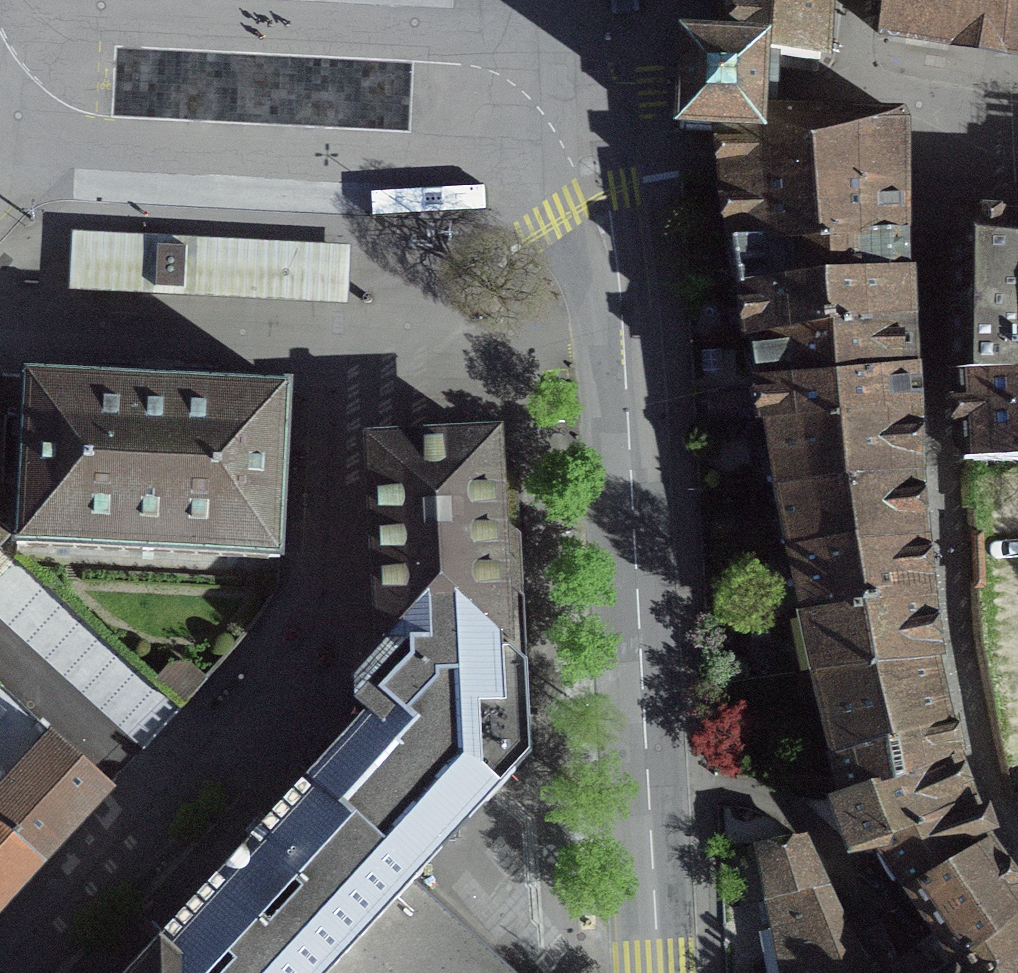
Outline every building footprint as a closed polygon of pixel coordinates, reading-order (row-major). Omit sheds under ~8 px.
[(724,30),(721,48),(774,51),(774,60),(798,63),(817,66),(820,36),(824,2),(825,0),(726,0),(724,30)] [(879,25),(878,25),(876,38),(888,40),(888,36),(951,44),(951,47),(958,48),(958,45),(981,49),(998,52),(998,54),(1001,54),(1005,0),(881,0),(879,25)] [(1001,54),(1004,55),(1004,54),(1017,56),(1017,0),(1005,0),(1001,54)] [(721,48),(679,46),(677,87),(675,133),(716,135),(770,137),(772,113),(773,90),(774,60),(774,51),(721,48)] [(905,182),(905,181),(905,175),(902,175),(901,164),(900,129),(897,118),(772,113),(770,137),(716,135),(724,180),(724,182),(725,182),(736,243),(902,237),(902,211),(902,182),(905,182)] [(953,378),(955,378),(1017,381),(1017,224),(1014,224),(1014,226),(964,222),(964,220),(955,220),(955,230),(956,230),(956,290),(954,290),(954,310),(955,310),(955,370),(953,371),(953,378)] [(348,250),(67,236),(64,296),(345,310),(348,250)] [(736,243),(733,243),(742,291),(903,278),(902,237),(736,243)] [(907,396),(906,376),(905,347),(904,319),(904,299),(903,278),(742,291),(749,340),(757,388),(763,424),(774,488),(786,553),(801,618),(812,675),(815,674),(830,736),(835,757),(831,758),(840,797),(846,798),(864,794),(953,758),(952,755),(951,756),(948,739),(944,722),(945,722),(945,721),(944,718),(942,718),(937,692),(931,663),(926,627),(922,600),(919,568),(916,539),(913,504),(911,480),(913,480),(913,477),(913,473),(910,473),(909,441),(908,415),(907,396)] [(118,375),(118,383),(21,378),(13,549),(277,563),(286,391),(190,387),(190,378),(156,377),(118,375)] [(955,378),(961,464),(964,464),(1016,464),(1017,381),(955,378)] [(374,450),(384,645),(522,635),(515,483),(498,468),(489,468),(488,444),(455,446),(374,450)] [(418,878),(468,823),(528,757),(522,635),(384,645),(366,664),(349,682),(351,706),(363,717),(346,737),(156,943),(189,972),(507,972),(418,878)] [(19,714),(1,696),(0,697),(0,735),(19,714)] [(26,878),(40,863),(77,822),(108,788),(52,738),(0,794),(0,906),(26,878)] [(852,851),(880,853),(908,894),(985,851),(975,824),(967,803),(959,779),(953,762),(954,762),(953,758),(864,794),(846,798),(840,797),(833,802),(852,851)] [(891,972),(894,971),(874,928),(842,942),(800,843),(758,852),(781,972),(891,972)] [(1017,917),(1017,899),(1005,880),(985,851),(908,894),(954,960),(1017,917)] [(928,972),(1017,972),(1017,917),(954,960),(942,971),(936,963),(926,971),(928,972)] [(156,943),(128,972),(189,972),(156,943)] [(926,971),(913,955),(896,969),(894,971),(891,972),(892,972),(928,972),(926,971)]
